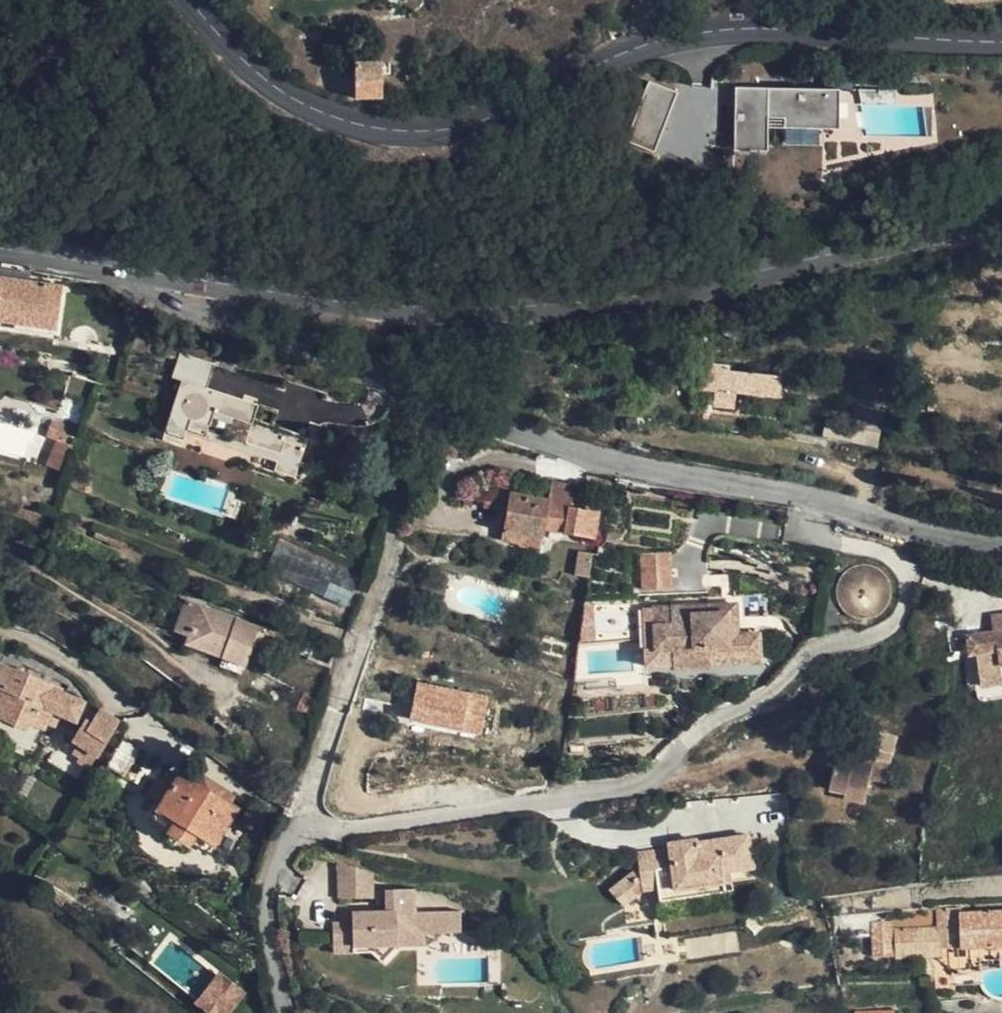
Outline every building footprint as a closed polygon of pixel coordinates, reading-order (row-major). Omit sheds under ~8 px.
[(389,63),(354,64),(355,100),(382,100),(381,75),(389,75),(389,63)] [(670,94),(640,85),(622,147),(651,156),(670,94)] [(729,150),(762,150),(763,123),(779,123),(826,125),(827,95),(742,93),(741,106),(730,106),(729,150)] [(730,93),(730,106),(741,106),(742,93),(730,93)] [(834,95),(827,95),(826,125),(779,123),(779,133),(834,135),(834,95)] [(854,95),(857,111),(891,111),(891,96),(854,95)] [(63,285),(0,276),(0,319),(22,322),(24,310),(58,313),(63,285)] [(55,336),(58,313),(24,310),(22,322),(20,331),(55,336)] [(20,331),(22,322),(0,319),(0,328),(20,331)] [(691,390),(700,391),(714,392),(713,408),(733,411),(735,392),(732,392),(733,389),(748,390),(748,397),(777,399),(780,377),(750,374),(750,379),(701,375),(700,381),(692,380),(691,390)] [(698,407),(713,408),(714,392),(700,391),(698,407)] [(58,442),(64,424),(53,420),(48,437),(58,442)] [(58,442),(78,450),(83,432),(64,424),(58,442)] [(853,442),(876,445),(878,428),(855,426),(853,442)] [(545,529),(596,539),(600,512),(570,508),(574,486),(552,483),(550,500),(530,497),(532,488),(526,488),(526,489),(520,508),(518,524),(545,529)] [(514,544),(518,524),(520,508),(526,489),(526,488),(512,486),(485,485),(485,508),(509,508),(504,542),(514,544)] [(545,529),(518,524),(514,544),(518,545),(520,536),(542,540),(545,529)] [(540,549),(542,540),(520,536),(518,545),(540,549)] [(279,541),(266,571),(346,607),(359,578),(279,541)] [(588,572),(591,552),(593,547),(578,546),(574,570),(588,572)] [(673,554),(645,555),(647,591),(676,590),(673,554)] [(883,572),(878,569),(871,566),(863,565),(853,567),(844,574),(838,584),(838,594),(841,604),(845,610),(850,614),(857,618),(864,619),(871,618),(878,614),(886,608),(890,598),(891,590),(890,583),(886,577),(883,572)] [(798,607),(801,608),(806,608),(810,605),(811,601),(811,596),(809,594),(806,592),(802,591),(798,592),(794,597),(794,600),(795,604),(798,607)] [(241,674),(251,645),(260,641),(264,629),(186,602),(176,631),(189,636),(187,644),(224,657),(221,666),(241,674)] [(737,603),(710,605),(709,613),(725,612),(726,635),(738,636),(737,603)] [(671,665),(672,669),(708,667),(708,664),(708,649),(748,646),(747,635),(738,636),(726,635),(725,612),(709,613),(710,605),(671,607),(653,609),(654,625),(654,650),(671,649),(671,665)] [(993,639),(1001,638),(1001,621),(992,622),(993,639)] [(759,635),(747,635),(748,646),(708,649),(708,664),(759,662),(759,635)] [(991,691),(991,670),(1001,670),(1001,638),(993,639),(968,643),(969,659),(976,658),(980,693),(988,692),(991,691)] [(267,650),(251,645),(241,674),(257,680),(260,673),(267,650)] [(671,665),(671,649),(654,650),(643,651),(644,668),(671,665)] [(56,729),(60,720),(52,717),(53,712),(76,722),(84,703),(62,694),(63,690),(0,663),(0,664),(0,716),(28,728),(29,724),(45,731),(48,726),(56,729)] [(991,691),(1001,691),(1001,670),(991,670),(991,691)] [(417,679),(407,719),(480,738),(490,697),(417,679)] [(88,769),(119,722),(100,709),(91,723),(86,731),(80,727),(75,737),(72,740),(76,744),(71,752),(78,757),(76,760),(88,769)] [(86,719),(80,727),(86,731),(91,723),(86,719)] [(107,766),(136,784),(151,760),(138,753),(140,749),(123,739),(107,766)] [(888,783),(892,763),(840,751),(832,790),(846,793),(845,799),(866,804),(871,779),(888,783)] [(196,771),(191,781),(200,787),(205,777),(196,771)] [(161,804),(158,808),(175,819),(168,832),(191,847),(193,843),(199,834),(215,845),(237,810),(230,806),(236,795),(205,777),(200,787),(191,781),(180,774),(171,788),(161,782),(154,794),(151,797),(161,804)] [(150,820),(168,832),(175,819),(158,808),(150,820)] [(209,854),(215,845),(199,834),(193,843),(209,854)] [(659,890),(661,901),(727,890),(726,884),(733,882),(732,874),(755,870),(749,836),(699,844),(698,840),(670,844),(670,849),(639,853),(640,866),(645,893),(659,890)] [(643,893),(645,893),(640,866),(611,889),(626,909),(643,893)] [(756,879),(755,870),(732,874),(733,882),(756,879)] [(356,899),(310,898),(310,906),(300,907),(301,927),(332,929),(340,938),(348,948),(365,933),(391,934),(390,919),(412,920),(411,899),(382,898),(382,876),(356,876),(356,899)] [(429,899),(411,899),(412,920),(429,920),(429,899)] [(957,915),(957,910),(937,912),(938,945),(938,946),(938,948),(939,950),(940,951),(941,952),(942,953),(943,953),(944,954),(947,955),(998,954),(1001,954),(1001,914),(957,915)] [(302,938),(340,938),(332,929),(301,927),(302,938)] [(891,939),(870,940),(871,960),(871,962),(891,962),(891,959),(891,939)] [(193,1003),(205,1012),(231,1012),(246,994),(219,972),(193,1003)]
